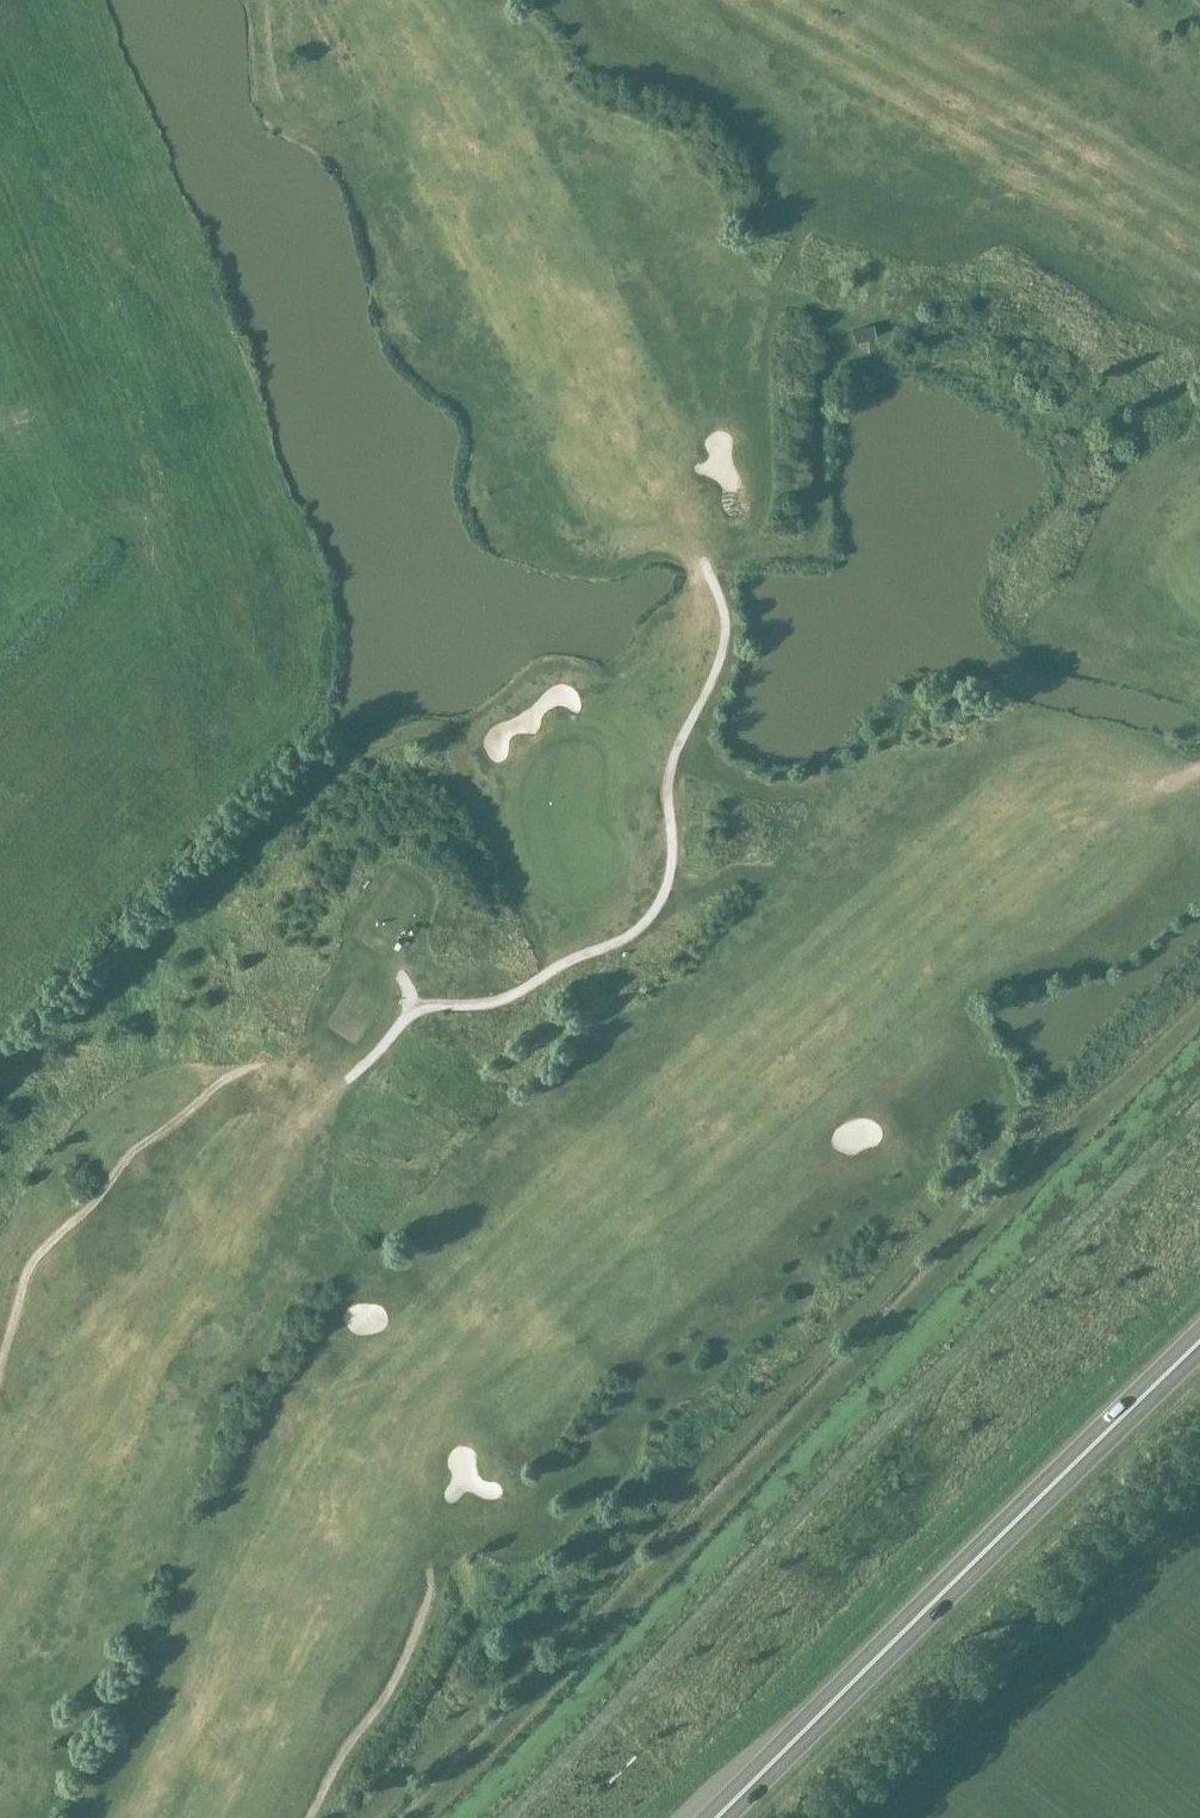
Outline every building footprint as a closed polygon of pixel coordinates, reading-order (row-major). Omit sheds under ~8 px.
[(854,330),(857,342),(878,337),(875,325),(854,330)]
